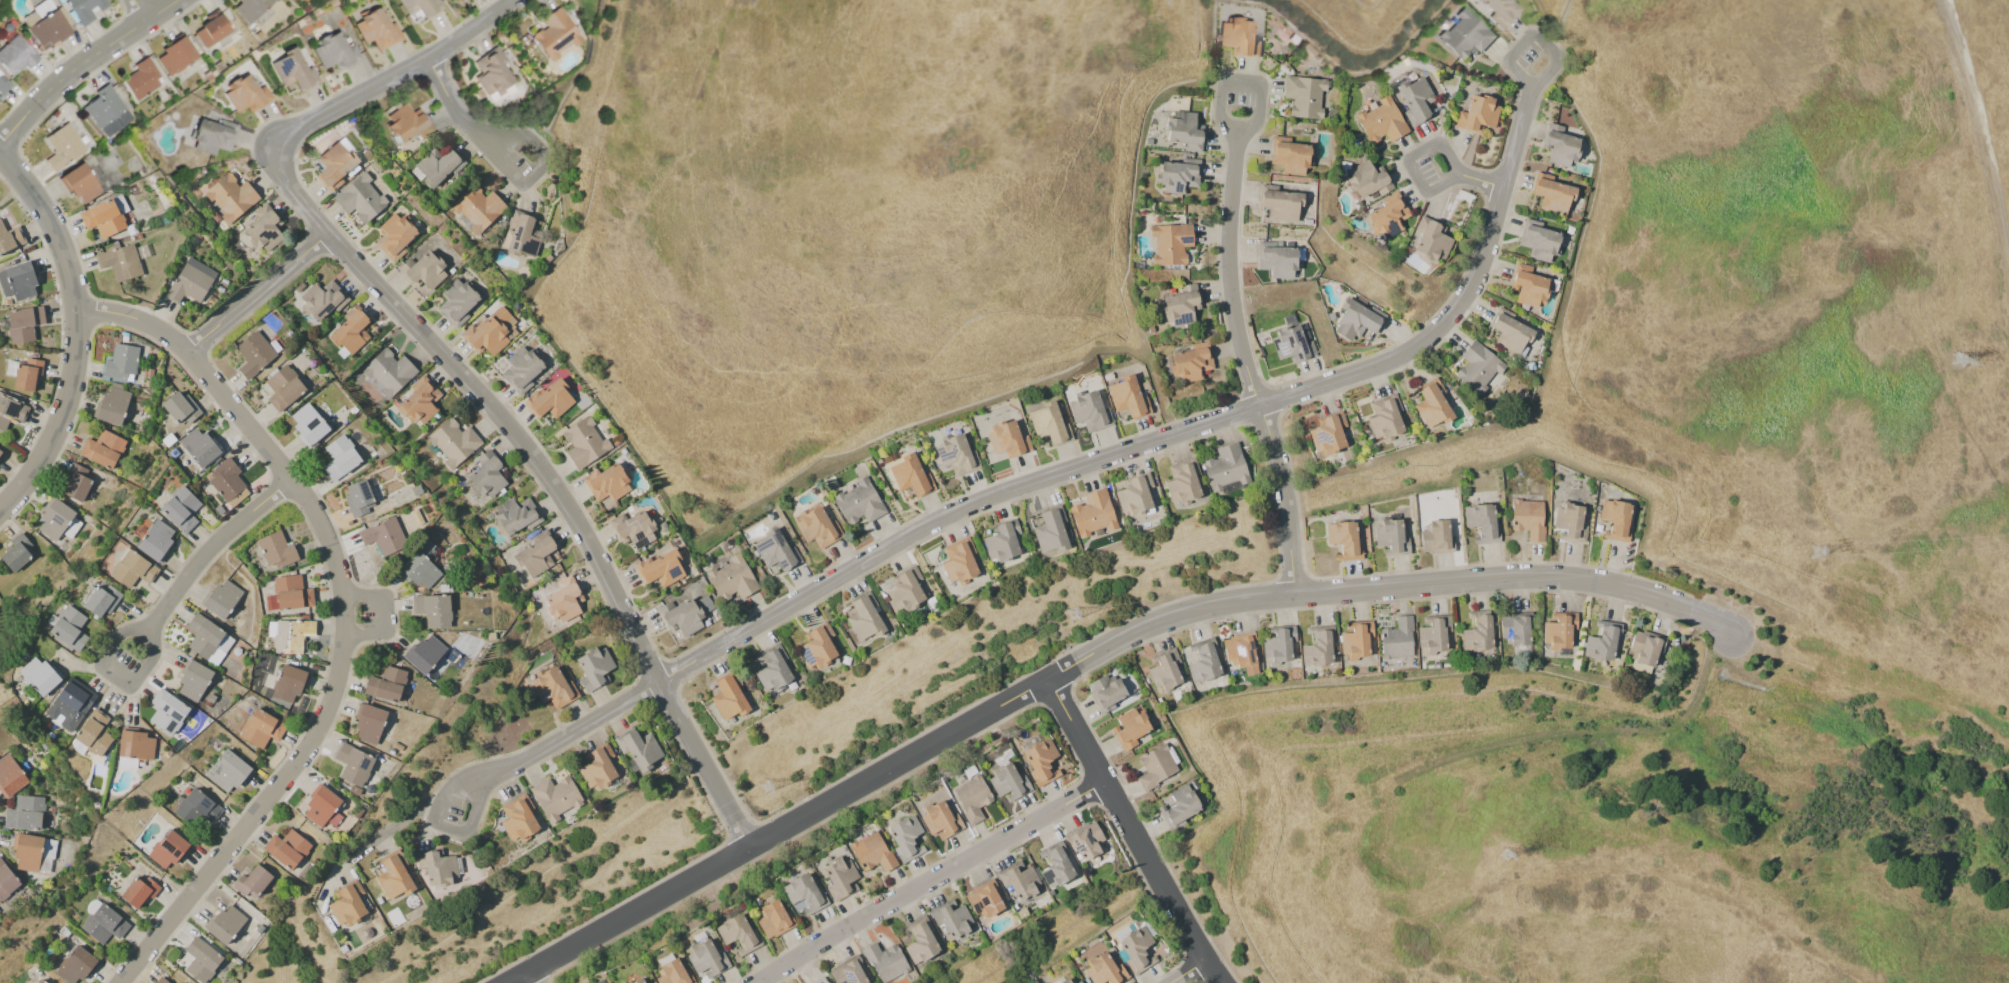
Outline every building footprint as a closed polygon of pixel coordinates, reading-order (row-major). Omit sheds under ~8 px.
[(38,18),(54,10),(49,0),(47,0),(33,6),(38,18)] [(79,27),(95,18),(92,13),(106,5),(103,0),(64,0),(79,27)] [(273,1),(272,0),(236,0),(230,6),(246,25),(273,1)] [(418,9),(423,18),(442,7),(438,0),(396,0),(406,16),(418,9)] [(1490,12),(1486,15),(1500,30),(1521,10),(1511,0),(1478,0),(1490,12)] [(572,44),(574,46),(582,40),(559,6),(540,19),(545,26),(530,35),(547,61),(572,44)] [(402,38),(393,21),(388,23),(380,7),(352,21),(364,44),(371,40),(377,51),(402,38)] [(1437,38),(1460,60),(1468,52),(1473,57),(1493,35),(1462,7),(1454,15),(1457,17),(1437,38)] [(27,27),(40,50),(71,32),(57,9),(27,27)] [(230,33),(221,13),(192,27),(201,47),(230,33)] [(1220,23),(1219,46),(1235,47),(1235,56),(1257,56),(1257,41),(1251,40),(1252,20),(1229,19),(1228,24),(1220,23)] [(360,59),(353,43),(345,47),(339,31),(310,43),(321,69),(334,64),(336,70),(360,59)] [(18,33),(0,47),(0,64),(10,78),(37,57),(18,33)] [(154,55),(168,76),(197,57),(183,36),(154,55)] [(475,78),(489,100),(515,82),(502,64),(507,61),(496,46),(472,62),(480,74),(475,78)] [(318,82),(310,65),(305,68),(296,49),(270,62),(282,88),(294,82),(299,92),(318,82)] [(133,65),(136,70),(121,79),(134,101),(162,83),(145,57),(133,65)] [(223,93),(235,113),(246,106),(249,112),(272,99),(264,84),(256,89),(247,72),(226,84),(229,90),(223,93)] [(11,85),(0,74),(0,96),(11,85)] [(1394,88),(1407,111),(1402,114),(1410,127),(1440,111),(1419,74),(1394,88)] [(1288,117),(1320,118),(1321,108),(1327,108),(1328,78),(1283,76),(1282,98),(1289,98),(1288,117)] [(93,92),(96,96),(82,106),(104,138),(132,119),(107,83),(93,92)] [(1367,144),(1384,135),(1387,141),(1406,132),(1388,94),(1376,100),(1378,104),(1354,116),(1367,144)] [(1492,128),(1498,107),(1489,104),(1491,99),(1469,94),(1464,115),(1456,113),(1453,127),(1479,133),(1481,125),(1492,128)] [(384,116),(389,123),(385,125),(398,144),(415,133),(419,139),(432,130),(418,108),(410,113),(403,103),(384,116)] [(1194,112),(1171,111),(1171,118),(1165,118),(1164,141),(1183,142),(1183,151),(1200,151),(1201,125),(1194,125),(1194,112)] [(213,155),(215,147),(229,152),(237,124),(217,118),(216,124),(199,119),(190,148),(213,155)] [(53,173),(86,150),(67,122),(43,137),(54,153),(44,160),(53,173)] [(1544,162),(1566,167),(1567,161),(1573,162),(1579,138),(1560,133),(1562,126),(1546,122),(1541,143),(1549,145),(1544,162)] [(1268,164),(1281,165),(1281,174),(1302,175),(1303,166),(1308,166),(1309,144),(1288,143),(1289,136),(1269,135),(1268,164)] [(328,192),(342,182),(341,180),(361,165),(341,138),(316,157),(324,167),(315,174),(328,192)] [(448,148),(439,156),(431,148),(408,169),(428,190),(460,161),(448,148)] [(1196,187),(1197,158),(1179,157),(1179,163),(1160,162),(1158,192),(1182,193),(1182,186),(1196,187)] [(1345,169),(1349,177),(1346,179),(1356,199),(1374,190),(1377,195),(1391,188),(1380,165),(1371,169),(1366,159),(1345,169)] [(82,203),(100,193),(84,162),(60,175),(73,199),(78,196),(82,203)] [(225,224),(258,198),(244,180),(238,185),(227,172),(201,192),(208,201),(211,199),(222,212),(218,215),(225,224)] [(362,224),(386,204),(361,172),(330,197),(345,215),(350,210),(362,224)] [(1566,215),(1572,188),(1550,182),(1552,176),(1535,172),(1530,194),(1540,196),(1537,208),(1566,215)] [(489,190),(483,196),(471,183),(448,206),(476,234),(505,206),(489,190)] [(1295,221),(1295,207),(1300,207),(1302,187),(1259,184),(1258,206),(1269,207),(1268,220),(1295,221)] [(1365,213),(1380,241),(1402,229),(1398,221),(1408,215),(1395,191),(1378,200),(1381,205),(1365,213)] [(77,212),(84,230),(94,226),(99,239),(125,227),(119,213),(127,210),(119,193),(77,212)] [(261,254),(280,240),(274,231),(282,225),(265,202),(251,212),(256,219),(242,229),(261,254)] [(375,228),(381,234),(372,242),(391,263),(405,250),(401,246),(416,232),(401,216),(399,219),(392,212),(375,228)] [(504,251),(528,257),(538,218),(515,212),(504,251)] [(1410,252),(1432,261),(1434,257),(1441,260),(1450,239),(1440,234),(1443,226),(1425,218),(1410,252)] [(1516,245),(1529,248),(1527,257),(1548,262),(1550,254),(1555,255),(1560,232),(1538,227),(1539,222),(1522,218),(1516,245)] [(16,226),(3,231),(0,223),(0,252),(23,243),(16,226)] [(1153,265),(1183,264),(1183,246),(1190,246),(1190,224),(1148,225),(1148,237),(1152,237),(1153,265)] [(1268,278),(1294,278),(1294,247),(1278,247),(1278,241),(1256,241),(1256,269),(1268,269),(1268,278)] [(140,274),(131,243),(94,254),(98,268),(109,265),(113,282),(140,274)] [(408,257),(396,268),(413,287),(419,281),(428,290),(447,272),(425,250),(413,262),(408,257)] [(176,304),(181,294),(198,303),(215,272),(186,256),(163,298),(176,304)] [(2,267),(13,301),(34,295),(31,285),(37,283),(30,259),(2,267)] [(1513,302),(1535,308),(1537,300),(1544,302),(1550,279),(1529,274),(1531,266),(1514,262),(1508,288),(1516,290),(1513,302)] [(434,309),(455,329),(468,315),(464,311),(478,297),(462,281),(460,283),(455,277),(439,293),(444,298),(434,309)] [(319,287),(312,281),(295,299),(317,321),(330,307),(335,312),(348,298),(327,279),(319,287)] [(1208,323),(1207,313),(1198,314),(1194,283),(1178,285),(1179,293),(1161,295),(1165,328),(1208,323)] [(1382,316),(1348,296),(1328,330),(1350,343),(1357,331),(1369,338),(1382,316)] [(369,319),(354,303),(347,310),(350,314),(326,337),(335,346),(337,344),(348,355),(368,337),(359,328),(369,319)] [(515,321),(499,305),(475,327),(470,322),(458,334),(475,352),(481,347),(490,356),(515,332),(510,326),(515,321)] [(43,324),(40,306),(4,311),(9,344),(33,340),(31,325),(43,324)] [(1533,330),(1509,319),(1511,313),(1497,306),(1488,327),(1498,331),(1492,343),(1521,356),(1533,330)] [(1314,356),(1304,321),(1274,330),(1276,336),(1269,338),(1275,360),(1288,356),(1290,363),(1314,356)] [(232,347),(244,361),(235,369),(245,380),(275,355),(254,329),(232,347)] [(1458,356),(1464,361),(1452,375),(1478,395),(1502,363),(1471,339),(1458,356)] [(1188,343),(1189,350),(1172,352),(1175,382),(1200,379),(1199,370),(1210,369),(1207,341),(1188,343)] [(101,378),(132,382),(137,346),(112,343),(109,360),(103,359),(101,378)] [(532,383),(528,380),(543,366),(522,343),(504,360),(509,366),(499,375),(517,396),(532,383)] [(385,400),(416,371),(400,355),(395,360),(383,347),(360,368),(380,390),(378,392),(385,400)] [(11,389),(33,392),(35,375),(39,375),(41,360),(24,358),(24,362),(15,361),(11,389)] [(305,388),(283,363),(263,382),(272,392),(265,399),(277,413),(305,388)] [(1104,386),(1113,412),(1124,408),(1128,420),(1147,413),(1132,372),(1117,377),(1118,381),(1104,386)] [(413,388),(397,404),(418,426),(436,408),(430,403),(440,394),(420,374),(409,384),(413,388)] [(1451,417),(1439,394),(1442,392),(1435,378),(1415,389),(1421,399),(1411,405),(1424,428),(1438,420),(1440,423),(1451,417)] [(536,417),(546,410),(552,418),(573,402),(556,379),(524,402),(536,417)] [(92,417),(117,426),(130,391),(109,383),(105,395),(101,393),(92,417)] [(197,413),(179,388),(159,403),(177,428),(197,413)] [(1111,425),(1105,406),(1100,408),(1095,391),(1065,399),(1072,422),(1081,420),(1085,433),(1111,425)] [(1402,430),(1396,413),(1400,411),(1394,392),(1367,402),(1372,416),(1365,418),(1373,440),(1402,430)] [(0,396),(0,430),(3,431),(7,418),(21,423),(27,406),(0,396)] [(286,418),(308,445),(328,429),(306,401),(286,418)] [(1070,439),(1066,425),(1060,427),(1053,402),(1026,410),(1034,438),(1046,434),(1049,445),(1070,439)] [(1306,430),(1314,452),(1321,450),(1322,455),(1345,447),(1338,428),(1346,426),(1340,410),(1319,417),(1322,425),(1306,430)] [(559,431),(569,447),(563,451),(574,470),(611,448),(604,437),(600,439),(586,415),(559,431)] [(448,470),(481,443),(466,425),(460,430),(449,417),(425,437),(443,459),(441,461),(448,470)] [(990,454),(1002,451),(1004,458),(1030,451),(1026,435),(1018,438),(1012,418),(989,425),(991,431),(984,433),(990,454)] [(200,468),(219,451),(196,424),(176,441),(200,468)] [(76,454),(111,470),(125,440),(99,428),(93,441),(84,437),(76,454)] [(329,481),(360,462),(342,433),(321,446),(330,460),(320,466),(329,481)] [(940,466),(948,464),(952,476),(979,467),(972,449),(967,451),(961,433),(938,440),(941,449),(935,451),(940,466)] [(1248,484),(1236,441),(1213,448),(1216,457),(1200,461),(1209,495),(1248,484)] [(505,482),(497,473),(503,467),(486,448),(474,460),(478,464),(464,477),(486,500),(505,482)] [(897,491),(908,487),(913,497),(930,490),(915,451),(886,463),(897,491)] [(248,492),(234,474),(238,471),(226,456),(202,475),(229,508),(248,492)] [(1168,503),(1202,496),(1193,458),(1166,464),(1169,480),(1163,481),(1168,503)] [(594,469),(580,478),(594,502),(607,494),(611,500),(630,488),(614,462),(596,473),(594,469)] [(58,494),(80,503),(92,473),(71,464),(58,494)] [(1113,491),(1119,513),(1127,511),(1129,516),(1152,509),(1145,489),(1152,487),(1147,472),(1126,478),(1128,486),(1113,491)] [(844,525),(861,517),(864,523),(884,513),(866,475),(853,480),(856,485),(831,496),(844,525)] [(343,486),(347,495),(342,496),(350,517),(374,507),(363,478),(343,486)] [(189,514),(199,504),(180,484),(156,507),(182,534),(196,521),(189,514)] [(1068,507),(1076,536),(1104,528),(1105,531),(1115,528),(1104,487),(1081,494),(1084,502),(1068,507)] [(490,509),(506,536),(522,525),(525,530),(541,520),(526,496),(515,503),(511,496),(490,509)] [(73,511),(51,498),(33,529),(55,542),(73,511)] [(1627,542),(1630,524),(1626,524),(1629,503),(1599,499),(1596,520),(1605,521),(1603,539),(1627,542)] [(1526,542),(1541,542),(1542,500),(1509,500),(1509,530),(1526,530),(1526,542)] [(1584,541),(1585,526),(1579,525),(1581,504),(1561,502),(1560,509),(1553,508),(1551,528),(1563,529),(1562,539),(1584,541)] [(1499,542),(1498,524),(1493,524),(1492,504),(1462,506),(1463,527),(1472,527),(1473,544),(1499,542)] [(832,518),(827,521),(819,505),(791,519),(802,542),(811,537),(817,549),(841,536),(832,518)] [(1038,554),(1067,545),(1060,523),(1064,521),(1059,505),(1037,512),(1041,524),(1030,527),(1038,554)] [(618,544),(629,540),(632,549),(655,540),(643,510),(623,518),(621,513),(608,518),(618,544)] [(362,544),(372,540),(379,556),(405,545),(392,515),(357,531),(362,544)] [(172,540),(168,538),(173,530),(153,518),(134,549),(158,563),(172,540)] [(1373,546),(1381,546),(1382,556),(1408,554),(1407,537),(1400,537),(1399,518),(1379,519),(1380,526),(1372,527),(1373,546)] [(1448,520),(1426,520),(1427,531),(1418,532),(1419,553),(1450,552),(1448,520)] [(1360,560),(1360,541),(1355,541),(1354,521),(1324,523),(1325,544),(1336,544),(1336,560),(1360,560)] [(799,561),(791,545),(786,548),(774,527),(761,534),(763,537),(751,544),(761,562),(772,556),(780,571),(799,561)] [(290,543),(284,545),(278,530),(255,538),(265,566),(272,563),(274,568),(296,559),(290,543)] [(511,553),(527,579),(551,564),(545,554),(555,547),(545,531),(511,553)] [(9,572),(34,553),(21,535),(0,551),(0,560),(9,572)] [(441,573),(429,563),(436,556),(429,550),(434,545),(425,537),(397,567),(423,592),(441,573)] [(941,546),(946,559),(939,562),(947,582),(956,579),(958,583),(980,574),(965,537),(941,546)] [(107,574),(127,589),(136,576),(146,584),(157,569),(127,547),(107,574)] [(660,588),(683,575),(676,561),(679,560),(672,548),(648,561),(646,557),(633,564),(643,583),(654,577),(660,588)] [(738,599),(757,589),(739,554),(703,573),(719,602),(735,594),(738,599)] [(930,597),(914,564),(894,574),(898,583),(883,590),(893,611),(902,607),(903,610),(930,597)] [(554,581),(558,589),(540,596),(552,623),(578,612),(572,596),(578,594),(569,574),(554,581)] [(272,576),(274,609),(311,607),(310,588),(300,588),(300,575),(272,576)] [(94,579),(79,606),(102,619),(117,593),(94,579)] [(223,620),(241,590),(223,580),(219,586),(213,583),(200,607),(223,620)] [(857,642),(883,628),(875,612),(878,610),(868,591),(848,601),(853,612),(843,617),(857,642)] [(424,628),(448,628),(448,595),(411,595),(411,614),(423,614),(424,628)] [(655,608),(667,631),(676,627),(680,637),(704,626),(690,597),(672,606),(669,601),(655,608)] [(85,618),(65,603),(46,630),(76,653),(87,637),(77,628),(85,618)] [(1491,649),(1489,610),(1467,611),(1468,629),(1460,629),(1461,650),(1491,649)] [(183,627),(194,633),(185,647),(214,666),(233,638),(193,612),(183,627)] [(1498,614),(1499,638),(1508,638),(1508,646),(1529,645),(1528,613),(1498,614)] [(1575,614),(1554,613),(1554,622),(1541,622),(1541,643),(1548,643),(1548,649),(1569,649),(1569,629),(1575,629),(1575,614)] [(1378,628),(1379,658),(1411,657),(1410,615),(1393,616),(1394,628),(1378,628)] [(273,653),(300,654),(301,636),(313,636),(313,621),(274,620),(273,653)] [(809,640),(795,646),(804,665),(812,661),(815,667),(836,657),(826,637),(832,635),(825,621),(805,631),(809,640)] [(1366,636),(1371,636),(1371,621),(1351,621),(1351,632),(1338,633),(1338,653),(1347,653),(1347,659),(1367,658),(1366,636)] [(1267,626),(1267,637),(1261,637),(1262,663),(1290,662),(1289,642),(1294,642),(1293,625),(1267,626)] [(1300,645),(1300,666),(1332,665),(1331,626),(1304,626),(1304,635),(1309,635),(1309,645),(1300,645)] [(1633,628),(1626,651),(1635,653),(1632,662),(1653,668),(1662,637),(1633,628)] [(402,658),(421,675),(445,649),(427,632),(402,658)] [(1220,638),(1224,656),(1233,655),(1235,668),(1242,667),(1244,675),(1258,672),(1250,632),(1220,638)] [(792,680),(776,644),(752,655),(759,668),(753,671),(762,691),(771,687),(772,689),(792,680)] [(603,646),(595,650),(593,646),(572,657),(582,675),(577,678),(584,692),(607,680),(603,672),(613,667),(603,646)] [(1157,679),(1161,691),(1181,684),(1174,664),(1178,663),(1173,647),(1155,653),(1158,664),(1145,669),(1149,682),(1157,679)] [(40,697),(59,679),(35,653),(16,671),(40,697)] [(173,692),(196,703),(211,670),(188,660),(173,692)] [(293,705),(305,672),(280,663),(269,696),(293,705)] [(361,695),(397,703),(405,670),(382,665),(379,678),(365,675),(361,695)] [(553,709),(578,696),(568,679),(563,682),(555,666),(527,680),(539,703),(547,699),(553,709)] [(749,709),(730,672),(712,681),(718,691),(708,697),(721,720),(735,713),(737,716),(749,709)] [(1085,683),(1097,714),(1113,708),(1111,702),(1125,697),(1117,677),(1107,681),(1105,675),(1085,683)] [(94,694),(67,676),(41,715),(68,733),(94,694)] [(155,707),(147,720),(169,735),(188,707),(158,687),(148,702),(155,707)] [(374,745),(386,712),(362,703),(350,737),(374,745)] [(236,735),(260,749),(267,736),(276,741),(285,725),(252,707),(236,735)] [(71,739),(98,757),(111,738),(99,730),(107,718),(92,708),(71,739)] [(1114,717),(1121,729),(1113,734),(1122,751),(1136,744),(1133,738),(1150,729),(1140,711),(1135,713),(1132,708),(1114,717)] [(638,774),(650,767),(648,763),(661,756),(648,732),(637,738),(632,728),(617,736),(638,774)] [(153,738),(144,737),(144,731),(118,730),(116,767),(134,768),(134,759),(152,760),(153,738)] [(1037,786),(1056,776),(1048,761),(1057,756),(1047,737),(1019,752),(1037,786)] [(586,788),(593,784),(595,788),(616,778),(606,759),(612,756),(605,742),(585,752),(589,760),(576,767),(586,788)] [(1140,790),(1177,772),(1163,743),(1135,756),(1144,773),(1134,777),(1140,790)] [(372,756),(340,744),(334,759),(343,762),(337,779),(361,787),(372,756)] [(227,795),(249,769),(224,748),(202,774),(227,795)] [(6,796),(27,782),(7,752),(0,757),(0,787),(6,796)] [(949,789),(968,826),(982,819),(976,808),(991,800),(978,774),(949,789)] [(582,804),(568,775),(550,783),(547,778),(528,787),(545,822),(582,804)] [(333,827),(340,816),(332,811),(340,799),(318,785),(299,815),(319,827),(323,821),(333,827)] [(186,823),(195,812),(210,823),(221,809),(191,787),(182,799),(177,795),(172,802),(176,804),(171,812),(186,823)] [(508,841),(516,837),(518,841),(538,831),(528,810),(532,808),(523,792),(498,805),(505,819),(499,822),(508,841)] [(2,828),(40,830),(41,796),(14,795),(13,809),(3,809),(2,828)] [(955,813),(948,816),(940,799),(922,808),(924,813),(919,816),(928,835),(935,832),(938,839),(962,828),(955,813)] [(924,851),(920,843),(914,846),(910,838),(921,832),(912,813),(884,828),(902,862),(924,851)] [(1102,851),(1098,842),(1103,840),(1092,820),(1067,833),(1081,861),(1102,851)] [(260,848),(288,871),(310,845),(289,828),(279,840),(272,833),(260,848)] [(145,855),(165,872),(188,846),(168,829),(145,855)] [(894,866),(877,830),(847,844),(860,871),(877,863),(881,872),(894,866)] [(12,860),(15,860),(14,869),(49,873),(53,838),(15,834),(12,860)] [(1040,849),(1048,865),(1037,871),(1047,889),(1075,874),(1057,840),(1040,849)] [(426,887),(450,884),(449,878),(456,877),(454,855),(436,857),(435,850),(414,853),(416,868),(424,867),(426,887)] [(387,901),(413,887),(394,852),(378,861),(383,870),(373,876),(387,901)] [(831,901),(850,893),(845,883),(857,878),(847,856),(821,867),(829,886),(825,888),(831,901)] [(19,882),(0,861),(0,899),(19,882)] [(271,876),(253,862),(231,888),(249,902),(271,876)] [(1008,886),(1016,902),(1040,890),(1028,866),(1017,872),(1013,864),(995,874),(1002,889),(1008,886)] [(779,886),(793,913),(800,909),(803,916),(827,904),(818,887),(814,889),(805,871),(779,886)] [(150,900),(158,886),(135,872),(118,898),(137,909),(144,897),(150,900)] [(978,921),(1005,906),(990,878),(963,893),(978,921)] [(366,913),(356,896),(362,892),(354,879),(335,890),(339,897),(325,905),(332,917),(339,913),(346,926),(366,913)] [(759,906),(763,916),(755,920),(764,939),(794,925),(787,910),(782,912),(776,898),(759,906)] [(128,924),(99,901),(78,928),(100,945),(109,933),(117,939),(128,924)] [(972,924),(961,902),(951,907),(948,901),(927,912),(935,928),(942,925),(949,937),(972,924)] [(223,945),(246,919),(229,904),(223,911),(219,908),(202,928),(223,945)] [(722,945),(732,940),(739,955),(761,945),(753,928),(748,930),(739,912),(713,925),(722,945)] [(902,947),(911,965),(940,950),(922,915),(904,924),(913,941),(902,947)] [(1114,940),(1133,974),(1156,961),(1152,955),(1147,958),(1141,948),(1151,943),(1141,925),(1114,940)] [(191,956),(182,970),(201,982),(203,982),(222,957),(192,936),(182,950),(191,956)] [(694,975),(702,971),(705,977),(729,966),(721,950),(714,953),(706,938),(687,947),(690,954),(685,956),(694,975)] [(907,970),(894,943),(877,951),(873,942),(861,948),(877,982),(882,982),(907,970)] [(67,982),(77,982),(96,961),(75,944),(53,971),(67,982)] [(1090,982),(1119,982),(1127,979),(1119,963),(1112,967),(1104,950),(1085,960),(1088,967),(1083,969),(1090,982)] [(655,967),(659,975),(653,978),(656,982),(692,982),(676,955),(655,967)]
